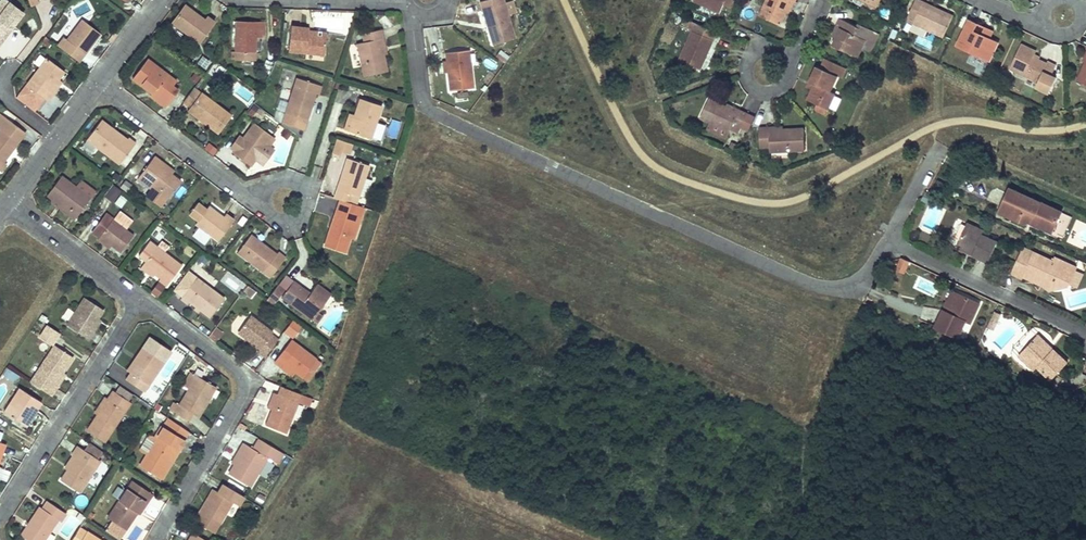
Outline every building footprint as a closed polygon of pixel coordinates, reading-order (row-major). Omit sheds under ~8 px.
[(7,28),(9,29),(22,13),(4,0),(0,0),(0,38),(7,28)] [(492,42),(500,40),(514,35),(504,0),(486,0),(480,2),(482,8),(488,26),(488,27),(492,42)] [(693,0),(720,12),(724,4),(732,7),(735,0),(693,0)] [(758,14),(778,23),(789,0),(764,0),(758,14)] [(915,2),(935,10),(936,7),(920,0),(916,0),(915,2)] [(935,10),(915,2),(907,20),(944,36),(954,15),(936,7),(935,10)] [(184,4),(172,22),(199,42),(215,21),(207,16),(205,19),(184,4)] [(741,17),(749,20),(753,11),(745,8),(741,17)] [(859,57),(863,48),(867,39),(856,34),(859,27),(841,18),(834,33),(838,35),(836,39),(834,45),(859,57)] [(67,38),(60,48),(79,62),(100,33),(82,19),(67,38)] [(989,38),(979,33),(974,31),(977,23),(969,19),(957,47),(988,61),(997,41),(989,38)] [(237,20),(237,25),(257,26),(256,37),(264,37),(265,21),(237,20)] [(693,31),(696,23),(688,20),(684,27),(693,31)] [(696,23),(693,31),(680,60),(702,69),(718,33),(696,23)] [(860,24),(859,27),(856,34),(867,39),(863,48),(871,52),(880,33),(860,24)] [(257,26),(237,25),(235,59),(255,60),(256,37),(257,26)] [(326,36),(309,34),(309,31),(309,27),(292,26),(290,50),(324,54),(326,36)] [(982,26),(979,33),(989,38),(992,30),(982,26)] [(9,29),(7,28),(0,38),(0,42),(9,29)] [(387,71),(383,54),(380,39),(384,38),(382,29),(363,33),(364,41),(357,42),(364,75),(387,71)] [(57,45),(60,48),(67,38),(64,36),(57,45)] [(1021,44),(1010,67),(1038,81),(1036,86),(1050,92),(1057,77),(1052,75),(1057,65),(1048,60),(1047,62),(1034,56),(1036,51),(1021,44)] [(448,60),(449,71),(451,89),(474,86),(470,49),(447,51),(448,60)] [(499,49),(495,56),(506,62),(510,54),(499,49)] [(201,54),(196,62),(206,68),(211,61),(201,54)] [(47,101),(52,93),(49,91),(58,80),(64,72),(46,58),(26,86),(47,101)] [(813,89),(808,100),(818,104),(828,109),(836,93),(831,91),(837,77),(842,78),(847,68),(826,58),(821,69),(817,67),(810,82),(815,84),(813,89)] [(147,59),(142,66),(150,72),(154,65),(147,59)] [(1078,80),(1085,84),(1085,62),(1078,80)] [(150,72),(142,66),(132,79),(141,85),(142,83),(153,91),(150,96),(165,107),(177,90),(172,87),(176,81),(154,65),(150,72)] [(868,79),(860,76),(856,85),(864,89),(868,79)] [(297,77),(286,112),(307,119),(316,93),(319,94),(321,85),(297,77)] [(49,91),(52,93),(61,82),(58,80),(49,91)] [(193,87),(182,101),(190,107),(188,110),(218,133),(232,115),(201,92),(201,93),(193,87)] [(354,115),(349,131),(371,138),(381,105),(360,98),(354,115)] [(730,132),(731,129),(733,124),(741,128),(748,114),(739,110),(738,112),(726,107),(709,99),(700,118),(710,122),(730,132)] [(727,104),(726,107),(738,112),(739,110),(727,104)] [(828,109),(818,104),(816,109),(826,114),(828,109)] [(343,129),(349,131),(354,115),(349,113),(343,129)] [(25,133),(0,114),(0,129),(0,171),(1,171),(7,164),(3,161),(25,133)] [(755,117),(748,114),(741,128),(749,131),(755,117)] [(101,119),(87,138),(120,162),(135,141),(128,136),(127,138),(101,119)] [(730,132),(710,122),(707,129),(727,138),(730,132)] [(254,123),(232,152),(250,166),(267,144),(269,145),(275,138),(254,123)] [(731,129),(739,133),(741,128),(733,124),(731,129)] [(292,133),(285,127),(279,135),(287,140),(292,133)] [(783,130),(770,131),(770,128),(759,128),(761,148),(770,148),(771,153),(805,150),(804,129),(783,130)] [(334,138),(333,153),(351,155),(352,140),(334,138)] [(213,154),(218,147),(208,141),(203,148),(213,154)] [(172,174),(160,164),(162,161),(154,155),(137,178),(139,180),(148,187),(152,189),(155,186),(169,196),(181,180),(172,174)] [(338,188),(335,197),(341,199),(349,202),(352,193),(360,196),(369,165),(347,158),(342,173),(345,174),(341,189),(338,188)] [(162,161),(160,164),(172,174),(175,170),(162,161)] [(68,211),(67,214),(74,219),(90,197),(76,187),(61,175),(46,195),(57,203),(68,211)] [(365,178),(360,196),(367,198),(373,180),(365,178)] [(95,190),(81,180),(76,187),(90,197),(95,190)] [(105,197),(115,202),(121,188),(110,184),(105,197)] [(1009,188),(999,208),(1002,209),(1011,189),(1009,188)] [(999,208),(998,211),(1023,223),(1030,220),(1032,217),(1037,219),(1040,226),(1050,231),(1056,219),(1053,218),(1056,210),(1011,189),(1002,209),(999,208)] [(120,193),(115,204),(122,208),(127,197),(120,193)] [(336,215),(341,217),(343,208),(362,214),(365,207),(349,202),(341,199),(338,207),(336,215)] [(197,202),(189,213),(198,219),(195,222),(218,239),(233,219),(225,213),(223,216),(208,205),(206,208),(197,202)] [(57,203),(56,205),(67,214),(68,211),(57,203)] [(346,253),(351,237),(356,223),(360,224),(362,214),(343,208),(341,217),(336,215),(326,246),(346,253)] [(92,231),(99,236),(111,245),(120,252),(134,235),(112,219),(105,214),(92,231)] [(356,223),(351,237),(355,239),(360,224),(356,223)] [(964,223),(954,243),(971,251),(969,254),(984,261),(994,241),(979,234),(981,230),(964,223)] [(251,234),(238,251),(263,271),(277,253),(251,234)] [(111,245),(99,236),(97,239),(109,248),(111,245)] [(158,280),(166,286),(181,266),(163,253),(168,246),(161,241),(156,247),(149,242),(137,257),(144,262),(142,265),(151,273),(159,278),(158,280)] [(196,250),(187,243),(182,251),(191,257),(196,250)] [(954,243),(953,247),(969,254),(971,251),(954,243)] [(1020,276),(1038,285),(1040,281),(1055,289),(1063,286),(1065,283),(1071,269),(1072,267),(1051,257),(1049,261),(1021,248),(1009,274),(1019,278),(1020,276)] [(151,273),(142,265),(140,268),(150,275),(151,273)] [(1071,269),(1065,283),(1074,287),(1081,273),(1071,269)] [(180,298),(188,305),(190,302),(197,307),(210,317),(224,298),(196,277),(180,298)] [(158,297),(164,285),(156,281),(149,292),(158,297)] [(294,281),(283,297),(313,319),(331,295),(318,284),(311,293),(294,281)] [(1040,281),(1038,285),(1045,291),(1055,289),(1040,281)] [(256,290),(248,284),(242,291),(251,297),(256,290)] [(943,304),(941,308),(946,311),(954,292),(950,290),(943,304)] [(946,311),(941,308),(933,325),(957,336),(965,319),(969,321),(977,303),(954,292),(946,311)] [(95,331),(91,328),(98,318),(103,310),(84,298),(67,324),(90,339),(95,331)] [(999,314),(992,311),(988,320),(995,323),(999,314)] [(258,351),(265,356),(278,339),(271,335),(273,332),(250,315),(239,330),(249,337),(247,339),(260,348),(258,351)] [(98,318),(91,328),(95,331),(102,320),(98,318)] [(293,338),(303,325),(293,318),(284,331),(293,338)] [(992,330),(995,323),(988,320),(985,327),(992,330)] [(59,332),(48,324),(40,336),(51,344),(59,332)] [(239,330),(237,332),(247,339),(249,337),(239,330)] [(211,332),(208,337),(216,342),(219,338),(211,332)] [(1036,334),(1020,351),(1028,358),(1024,363),(1032,370),(1034,367),(1049,380),(1066,362),(1051,349),(1048,352),(1044,348),(1047,345),(1036,334)] [(144,391),(165,361),(171,351),(149,336),(143,346),(137,355),(141,357),(130,372),(126,379),(144,391)] [(292,339),(275,362),(281,367),(284,363),(295,371),(307,380),(314,371),(310,368),(318,358),(292,339)] [(53,344),(30,381),(52,395),(57,388),(53,385),(62,371),(72,356),(53,344)] [(1020,351),(1017,356),(1024,363),(1028,358),(1020,351)] [(137,355),(127,370),(130,372),(141,357),(137,355)] [(284,363),(281,367),(291,375),(295,371),(284,363)] [(7,367),(3,375),(16,381),(20,374),(7,367)] [(62,371),(53,385),(57,388),(65,374),(62,371)] [(184,385),(189,388),(197,375),(191,372),(184,385)] [(197,375),(189,388),(179,405),(174,402),(170,409),(190,420),(193,414),(199,417),(217,387),(197,375)] [(114,391),(130,401),(135,395),(119,384),(114,391)] [(287,433),(299,402),(309,406),(313,398),(281,386),(278,394),(278,395),(273,408),(266,424),(287,433)] [(20,422),(22,423),(32,407),(36,409),(41,401),(19,387),(4,411),(20,422)] [(108,399),(97,414),(87,429),(105,441),(131,402),(130,401),(114,391),(113,391),(108,399)] [(269,407),(273,408),(278,395),(274,394),(269,407)] [(95,413),(97,414),(108,399),(105,397),(95,413)] [(32,407),(22,423),(26,425),(36,409),(32,407)] [(160,476),(169,460),(177,447),(180,449),(186,439),(181,437),(186,429),(169,418),(164,426),(141,465),(160,476)] [(258,438),(253,448),(244,443),(240,450),(244,453),(237,465),(230,475),(250,487),(268,457),(278,463),(284,453),(258,438)] [(76,457),(68,469),(62,479),(80,492),(101,460),(78,445),(72,454),(74,455),(76,457)] [(177,447),(169,460),(172,463),(180,449),(177,447)] [(240,450),(233,462),(237,465),(244,453),(240,450)] [(74,455),(65,467),(68,469),(76,457),(74,455)] [(126,529),(137,511),(146,499),(148,501),(153,493),(133,480),(108,516),(126,529)] [(244,496),(223,484),(218,492),(216,491),(203,513),(221,524),(234,502),(239,505),(244,496)] [(255,499),(263,502),(266,497),(258,493),(255,499)] [(161,507),(164,503),(152,496),(149,500),(161,507)] [(146,499),(137,511),(140,513),(148,501),(146,499)] [(21,535),(29,539),(45,539),(59,520),(61,521),(66,513),(47,501),(43,508),(41,506),(21,535)] [(203,513),(198,522),(217,532),(221,524),(203,513)] [(72,539),(102,539),(80,526),(72,539)] [(195,533),(193,532),(188,539),(207,539),(195,533)]
